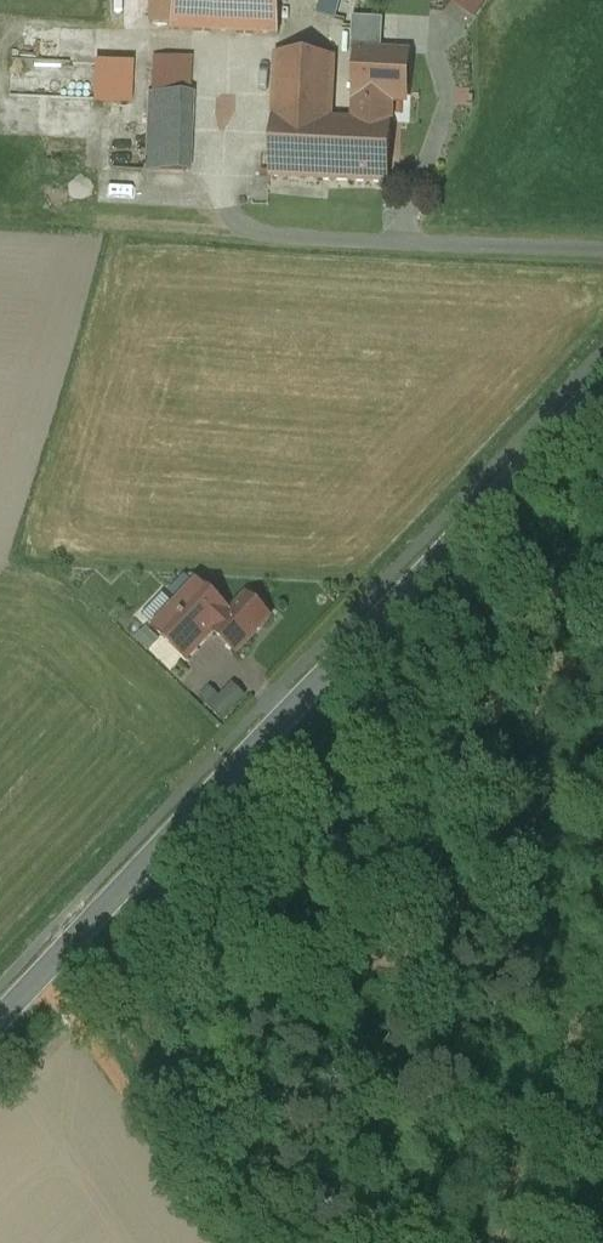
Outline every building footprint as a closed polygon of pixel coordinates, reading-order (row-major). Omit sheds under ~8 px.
[(168,30),(278,35),(280,0),(170,0),(168,30)] [(486,0),(448,0),(472,19),(486,0)] [(383,20),(352,18),(350,53),(357,53),(357,52),(381,53),(383,20)] [(381,53),(357,52),(357,53),(355,99),(356,90),(391,92),(390,101),(405,102),(408,55),(381,53)] [(333,57),(276,55),(270,178),(387,184),(390,123),(389,123),(390,101),(391,92),(356,90),(355,99),(354,122),(330,120),(333,57)] [(189,78),(152,77),(148,172),(186,174),(190,95),(188,95),(189,78)] [(230,613),(198,583),(154,629),(187,661),(214,633),(237,654),(270,619),(246,596),(230,613)] [(221,719),(245,696),(229,680),(205,702),(221,719)]
